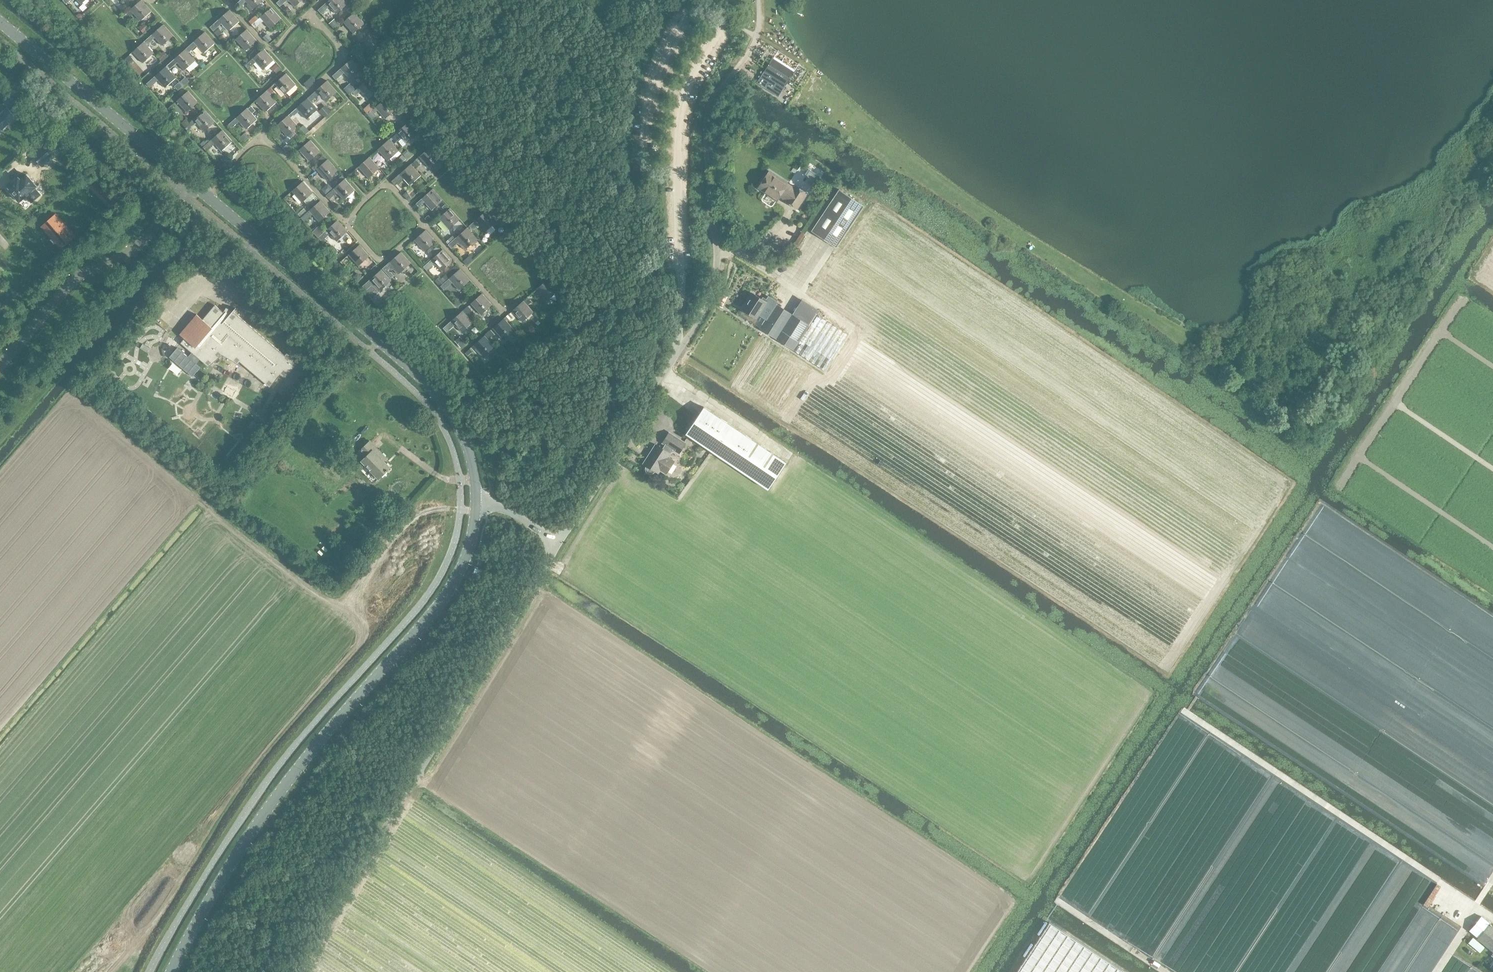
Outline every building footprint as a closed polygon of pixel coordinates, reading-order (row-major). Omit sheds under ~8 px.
[(134,12),(141,20),(152,10),(143,0),(141,0),(122,17),(125,21),(134,12)] [(253,8),(254,9),(263,0),(240,0),(234,5),(238,9),(247,1),(248,3),(246,4),(251,10),(253,8)] [(318,10),(321,13),(330,6),(336,13),(347,3),(344,0),(329,0),(327,2),(318,10)] [(259,18),(252,25),(255,28),(264,20),(271,28),(282,18),(272,7),(261,17),(259,18)] [(218,27),(222,23),(229,30),(240,20),(230,9),(210,27),(218,36),(222,32),(218,27)] [(354,33),(365,23),(355,12),(344,21),(354,33)] [(335,29),(340,25),(334,19),(329,23),(335,29)] [(148,44),(156,36),(163,44),(174,35),(164,23),(153,33),(145,41),(148,44)] [(246,50),(257,40),(247,29),(236,39),(246,50)] [(205,31),(194,41),(186,48),(189,52),(197,44),(204,52),(215,42),(205,31)] [(266,31),(262,34),(269,43),(273,39),(266,31)] [(371,52),(382,42),(372,31),(361,41),(371,52)] [(155,52),(148,44),(145,41),(133,51),(143,62),(155,52)] [(170,69),(178,62),(185,69),(196,59),(186,48),(167,65),(170,69)] [(253,58),(245,65),(248,68),(256,61),(263,69),(274,59),(265,48),(258,54),(253,58)] [(773,58),(757,82),(778,96),(794,71),(799,63),(778,50),(773,58)] [(336,80),(344,72),(351,79),(362,69),(352,58),(332,76),(336,80)] [(167,66),(155,75),(146,83),(150,87),(159,79),(165,86),(176,77),(167,66)] [(284,93),(296,84),(286,73),(275,82),(284,93)] [(309,87),(315,81),(311,77),(305,83),(309,87)] [(358,87),(352,92),(355,95),(361,90),(368,99),(379,89),(369,77),(358,87)] [(326,101),(337,91),(327,80),(308,97),(311,101),(319,93),(326,101)] [(178,90),(183,86),(179,81),(174,86),(178,90)] [(798,106),(805,95),(792,87),(785,98),(798,106)] [(187,111),(198,101),(188,90),(177,100),(187,111)] [(265,111),(276,101),(266,90),(255,100),(265,111)] [(318,108),(311,101),(308,97),(297,107),(307,118),(318,108)] [(375,113),(378,110),(385,118),(397,108),(387,97),(372,110),(372,109),(373,108),(369,103),(363,109),(372,119),(377,115),(375,113)] [(0,113),(0,130),(16,116),(8,107),(0,113)] [(236,117),(227,125),(231,128),(239,121),(245,128),(257,118),(247,107),(236,117)] [(289,114),(291,117),(293,115),(294,115),(299,110),(296,107),(289,114)] [(194,119),(195,120),(185,128),(188,131),(197,123),(204,130),(215,120),(205,110),(194,119)] [(299,126),(291,117),(289,114),(277,124),(287,136),(299,126)] [(408,121),(397,131),(389,138),(394,144),(402,136),(407,142),(418,132),(408,121)] [(206,151),(215,143),(221,150),(232,140),(223,129),(203,147),(206,151)] [(399,150),(394,144),(389,138),(378,148),(388,160),(399,150)] [(309,160),(321,150),(311,139),(299,149),(309,160)] [(55,150),(48,141),(33,155),(42,165),(53,155),(51,153),(55,150)] [(429,167),(440,157),(430,146),(419,156),(429,167)] [(368,177),(380,167),(370,156),(358,166),(368,177)] [(338,169),(328,158),(317,168),(326,179),(338,169)] [(395,185),(403,177),(409,184),(421,174),(411,163),(391,181),(395,185)] [(758,188),(778,201),(780,197),(796,209),(808,193),(795,184),(794,186),(770,170),(758,188)] [(8,188),(7,189),(11,193),(12,192),(20,201),(26,195),(32,202),(40,194),(35,188),(37,186),(27,175),(21,180),(19,177),(16,180),(13,183),(13,182),(7,187),(8,188)] [(329,199),(338,192),(344,199),(355,189),(345,177),(326,195),(329,199)] [(302,201),(313,191),(303,181),(293,190),(302,201)] [(95,182),(90,187),(106,202),(111,198),(95,182)] [(432,209),(443,199),(433,188),(416,203),(419,207),(425,201),(432,209)] [(839,189),(835,196),(811,231),(836,247),(864,205),(839,189)] [(321,200),(310,209),(301,217),(305,221),(313,213),(319,220),(330,211),(321,200)] [(449,228),(460,218),(450,207),(439,217),(449,228)] [(487,209),(476,220),(469,226),(472,230),(476,226),(477,227),(479,225),(478,224),(479,224),(485,231),(497,220),(487,209)] [(55,215),(43,226),(61,246),(73,236),(55,215)] [(327,235),(330,233),(337,240),(347,230),(338,219),(318,237),(321,241),(325,238),(326,239),(328,236),(327,235)] [(464,249),(466,247),(477,237),(468,227),(454,239),(451,235),(446,239),(448,241),(446,242),(448,244),(451,248),(457,243),(460,244),(464,249)] [(424,250),(436,240),(426,229),(415,239),(424,250)] [(359,265),(369,255),(360,244),(349,254),(359,265)] [(431,250),(435,255),(442,249),(437,245),(431,250)] [(426,270),(435,262),(441,269),(453,259),(443,248),(423,266),(426,270)] [(401,251),(390,261),(382,268),(391,278),(394,275),(390,271),(390,272),(388,270),(390,268),(392,270),(393,269),(398,274),(411,262),(401,251)] [(439,276),(435,279),(437,281),(441,285),(461,268),(457,263),(441,277),(439,276)] [(378,291),(381,289),(386,285),(387,287),(393,282),(382,268),(362,286),(365,290),(371,285),(374,286),(378,291)] [(461,268),(441,285),(444,289),(452,282),(459,289),(470,279),(461,268)] [(547,299),(558,289),(548,278),(537,288),(547,299)] [(481,313),(492,303),(482,292),(471,302),(481,313)] [(745,303),(742,309),(757,319),(759,315),(765,319),(760,328),(793,350),(825,370),(851,330),(819,310),(809,303),(802,299),(792,314),(777,304),(780,301),(771,295),(768,299),(764,296),(763,299),(752,293),(745,303)] [(524,300),(519,304),(512,310),(522,321),(534,311),(524,300)] [(181,342),(205,363),(208,365),(212,361),(222,353),(234,359),(239,363),(241,360),(270,385),(279,374),(285,377),(298,362),(288,353),(286,355),(233,311),(237,307),(236,307),(228,316),(215,304),(203,319),(197,313),(180,333),(185,337),(181,342)] [(446,332),(455,324),(461,330),(473,321),(463,310),(443,328),(446,332)] [(503,338),(514,328),(504,317),(493,327),(503,338)] [(483,355),(495,345),(485,334),(474,344),(483,355)] [(143,344),(140,348),(147,352),(149,348),(143,344)] [(685,434),(768,490),(786,463),(703,407),(685,434)] [(261,425),(252,420),(248,427),(257,432),(261,425)] [(644,463),(647,465),(646,465),(646,466),(646,467),(645,468),(645,469),(646,470),(646,471),(647,472),(648,473),(649,473),(650,473),(651,473),(652,473),(653,473),(654,472),(655,471),(659,473),(660,471),(666,475),(675,460),(669,457),(673,450),(679,454),(686,443),(669,433),(662,443),(664,444),(662,448),(656,444),(644,463)] [(350,441),(342,449),(346,454),(355,445),(350,441)] [(359,457),(362,460),(379,478),(390,467),(384,461),(387,458),(370,441),(360,451),(363,454),(359,457)] [(391,516),(387,511),(374,523),(379,528),(391,516)] [(1428,908),(1433,911),(1445,892),(1440,888),(1428,908)] [(1490,923),(1481,917),(1470,931),(1477,938),(1492,952),(1492,926),(1490,923)] [(1016,971),(1124,971),(1050,922),(1016,971)]
